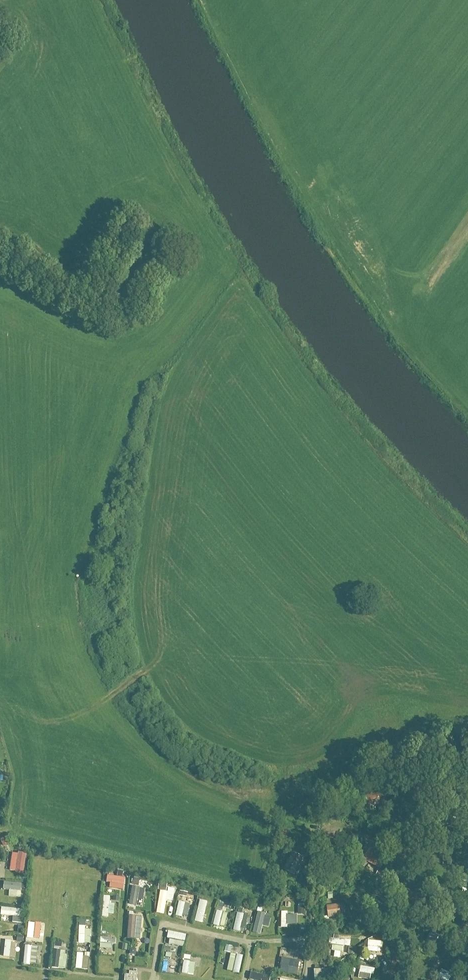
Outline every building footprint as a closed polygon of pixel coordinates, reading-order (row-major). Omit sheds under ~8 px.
[(388,802),(385,792),(369,797),(371,807),(388,802)] [(27,851),(18,850),(17,870),(26,871),(27,851)] [(381,868),(386,859),(372,850),(366,859),(381,868)] [(306,859),(296,853),(287,869),(296,874),(306,859)] [(7,879),(5,887),(23,889),(24,882),(7,879)] [(86,887),(98,890),(100,883),(87,881),(86,887)] [(134,900),(147,900),(147,886),(135,886),(134,900)] [(84,892),(84,902),(92,902),(93,892),(84,892)] [(184,917),(188,901),(181,900),(177,915),(184,917)] [(331,917),(347,916),(346,904),(330,905),(331,917)] [(3,906),(2,916),(26,917),(26,907),(3,906)] [(207,922),(211,910),(200,907),(196,919),(207,922)] [(215,925),(223,927),(226,911),(219,910),(215,925)] [(450,917),(454,922),(461,916),(457,911),(450,917)] [(242,932),(246,914),(239,912),(235,930),(242,932)] [(131,939),(143,939),(143,934),(140,934),(140,914),(132,914),(131,939)] [(261,933),(271,935),(274,920),(264,918),(261,933)] [(443,934),(445,926),(437,925),(436,932),(443,934)] [(169,937),(188,939),(188,932),(170,931),(169,937)] [(103,947),(114,948),(114,937),(103,937),(103,947)] [(372,949),(387,951),(388,945),(373,943),(372,949)] [(27,962),(38,962),(39,945),(27,945),(27,962)] [(68,969),(68,949),(56,949),(56,968),(68,969)] [(262,949),(262,961),(277,961),(277,949),(262,949)] [(233,952),(230,970),(243,972),(246,955),(233,952)] [(177,970),(178,958),(168,957),(167,968),(177,970)] [(186,960),(184,974),(197,975),(198,961),(186,960)] [(369,979),(377,979),(379,972),(365,969),(363,979),(369,979)] [(27,979),(39,979),(39,971),(16,970),(16,979),(27,979)] [(130,971),(129,979),(137,979),(137,972),(130,971)]
